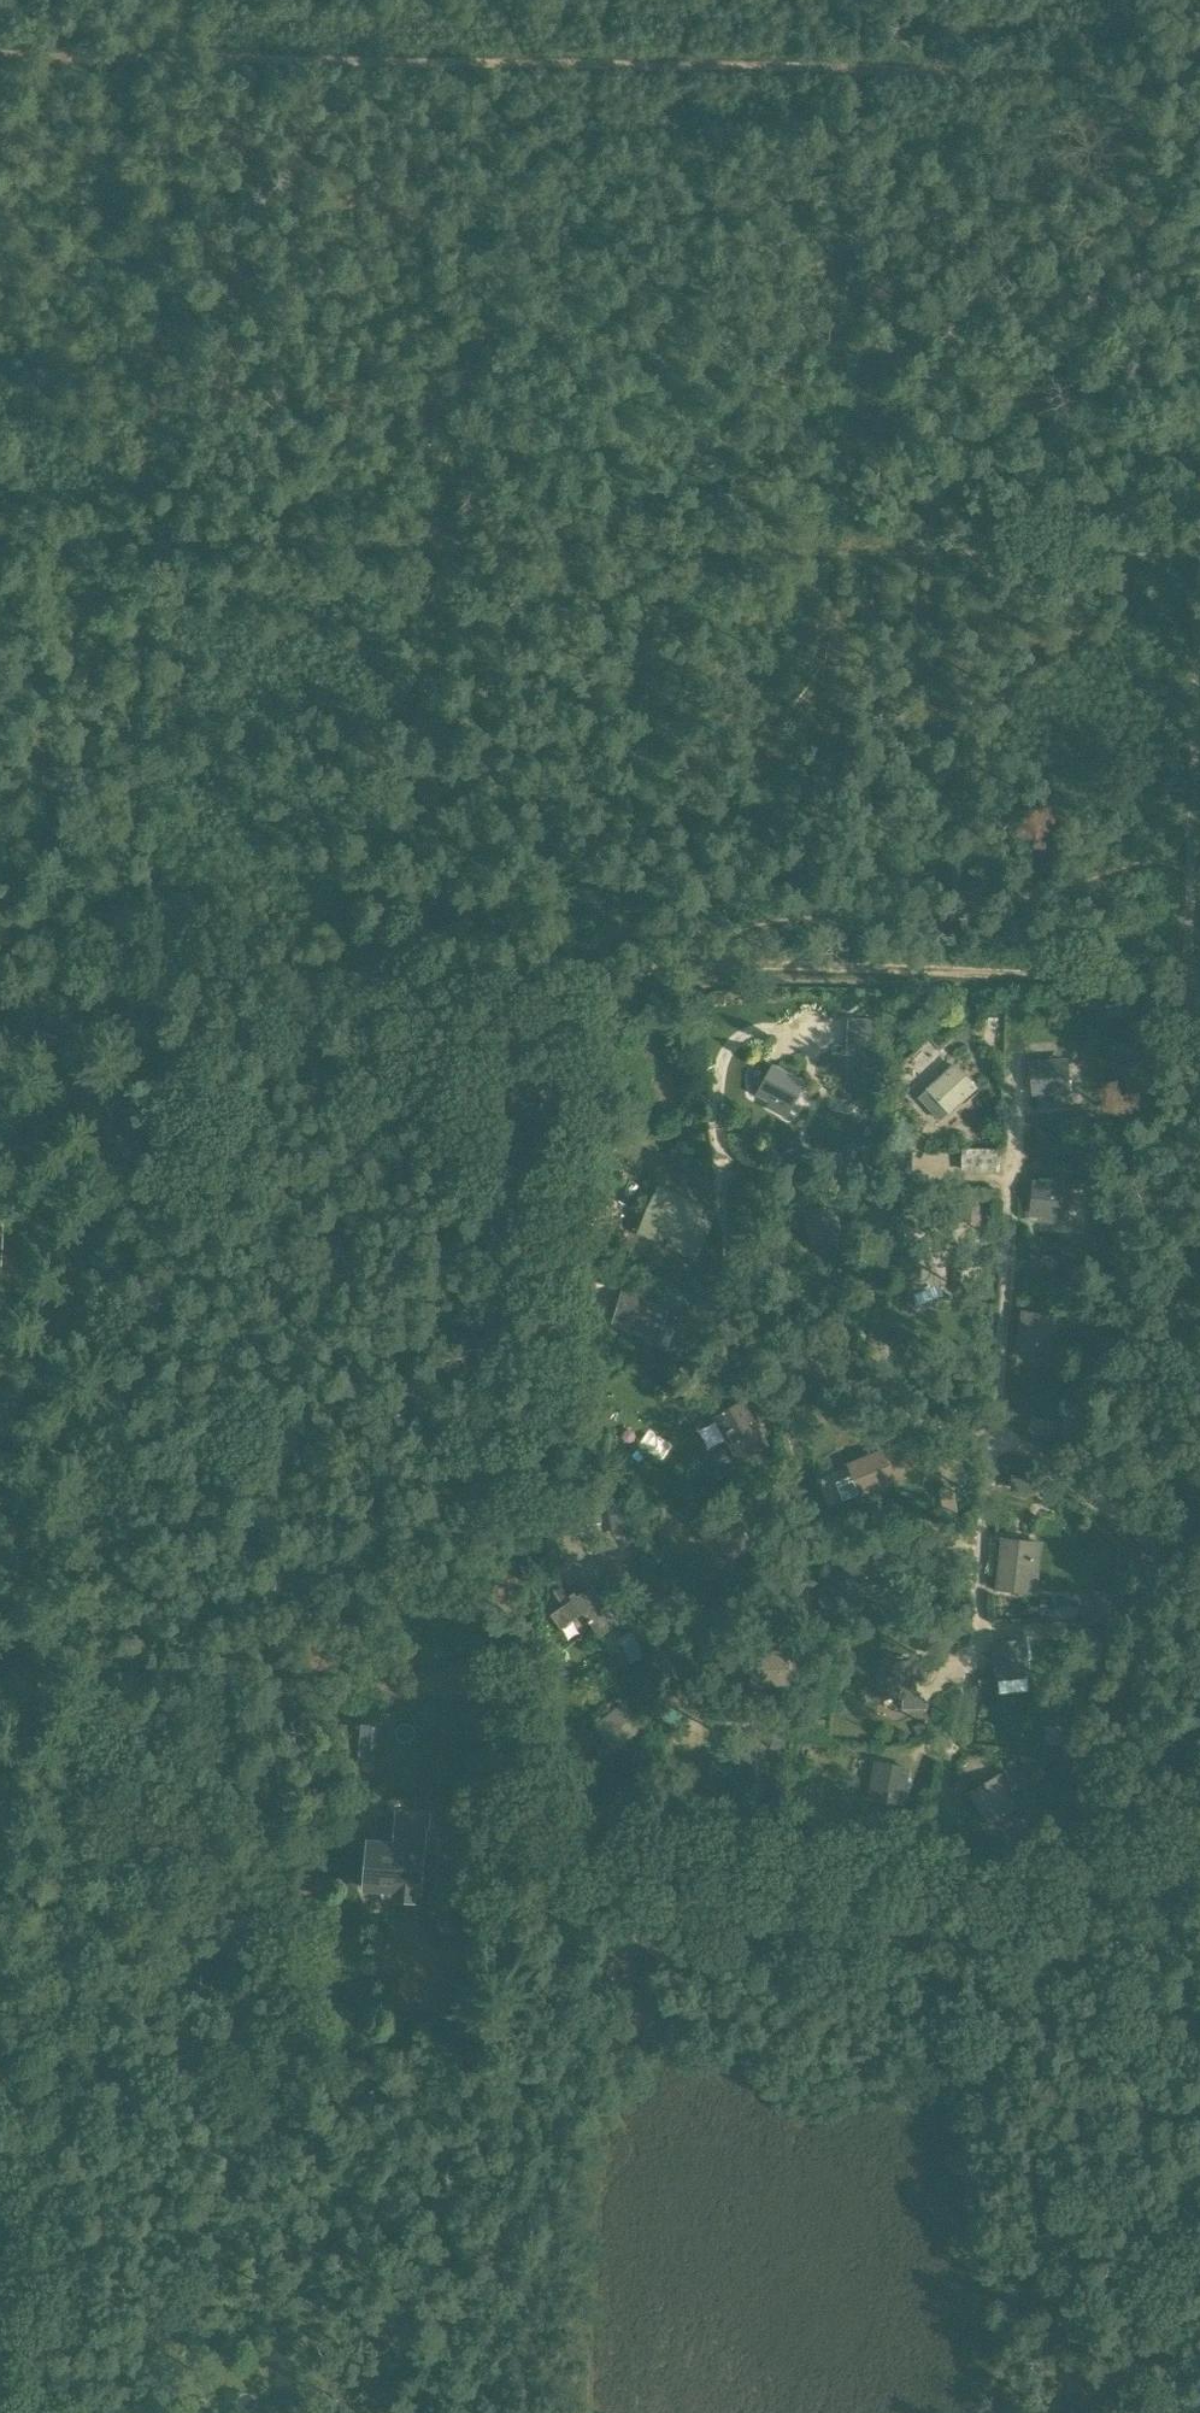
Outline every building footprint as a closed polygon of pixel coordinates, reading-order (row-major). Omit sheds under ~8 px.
[(1068,1059),(1030,1061),(1035,1096),(1071,1093),(1068,1059)] [(954,1062),(926,1089),(950,1113),(977,1087),(954,1062)] [(791,1112),(808,1082),(772,1064),(755,1096),(791,1112)] [(871,1067),(864,1067),(866,1094),(873,1093),(871,1067)] [(962,1172),(1000,1172),(1000,1148),(962,1148),(962,1172)] [(1068,1218),(1072,1184),(1032,1180),(1030,1215),(1068,1218)] [(696,1260),(713,1223),(701,1217),(705,1205),(659,1183),(637,1234),(696,1260)] [(837,1203),(803,1210),(811,1249),(844,1242),(837,1203)] [(952,1203),(951,1220),(968,1221),(969,1204),(952,1203)] [(927,1247),(897,1258),(910,1294),(941,1283),(927,1247)] [(660,1337),(671,1306),(623,1292),(613,1323),(660,1337)] [(1059,1315),(1022,1310),(1017,1350),(1053,1353),(1059,1315)] [(740,1461),(769,1444),(741,1398),(712,1416),(740,1461)] [(881,1450),(847,1464),(857,1486),(847,1490),(850,1498),(861,1495),(865,1493),(897,1480),(881,1450)] [(1014,1478),(1012,1489),(1033,1492),(1035,1481),(1014,1478)] [(954,1495),(940,1497),(943,1512),(956,1510),(954,1495)] [(861,1507),(843,1509),(843,1520),(862,1518),(861,1507)] [(712,1509),(690,1521),(695,1529),(697,1528),(705,1542),(716,1536),(730,1560),(749,1550),(744,1540),(748,1538),(739,1522),(735,1524),(728,1511),(727,1509),(715,1515),(712,1509)] [(600,1515),(578,1517),(579,1527),(601,1524),(600,1515)] [(861,1521),(849,1524),(851,1534),(863,1532),(861,1521)] [(1032,1580),(1036,1541),(1002,1537),(997,1575),(1032,1580)] [(849,1588),(883,1583),(875,1543),(841,1548),(849,1588)] [(571,1600),(563,1606),(572,1620),(582,1613),(599,1638),(618,1623),(592,1585),(577,1596),(574,1592),(569,1595),(571,1600)] [(995,1681),(1030,1678),(1026,1638),(992,1642),(995,1681)] [(751,1687),(790,1685),(788,1650),(749,1652),(751,1687)] [(916,1659),(882,1660),(882,1699),(902,1699),(902,1709),(923,1709),(923,1696),(916,1696),(916,1659)] [(607,1706),(612,1712),(646,1728),(625,1701),(620,1705),(615,1698),(607,1706)] [(924,1722),(913,1725),(915,1733),(926,1730),(924,1722)] [(368,1760),(371,1725),(350,1724),(347,1758),(368,1760)] [(775,1763),(781,1765),(790,1733),(775,1729),(770,1747),(779,1750),(775,1763)] [(1062,1750),(1049,1750),(1050,1760),(1077,1759),(1076,1736),(1062,1736),(1062,1750)] [(760,1745),(733,1754),(748,1799),(774,1791),(760,1745)] [(904,1805),(909,1766),(874,1760),(870,1800),(904,1805)] [(1073,1763),(1056,1763),(1056,1772),(1073,1772),(1073,1763)] [(998,1774),(969,1793),(988,1826),(1019,1809),(998,1774)] [(806,1779),(796,1777),(794,1789),(804,1791),(806,1779)] [(423,1896),(428,1816),(390,1811),(387,1840),(366,1839),(362,1891),(393,1894),(393,1902),(416,1902),(417,1896),(423,1896)] [(942,1847),(940,1858),(963,1861),(964,1849),(942,1847)] [(1090,1932),(1092,1939),(1102,1937),(1100,1929),(1090,1932)]
